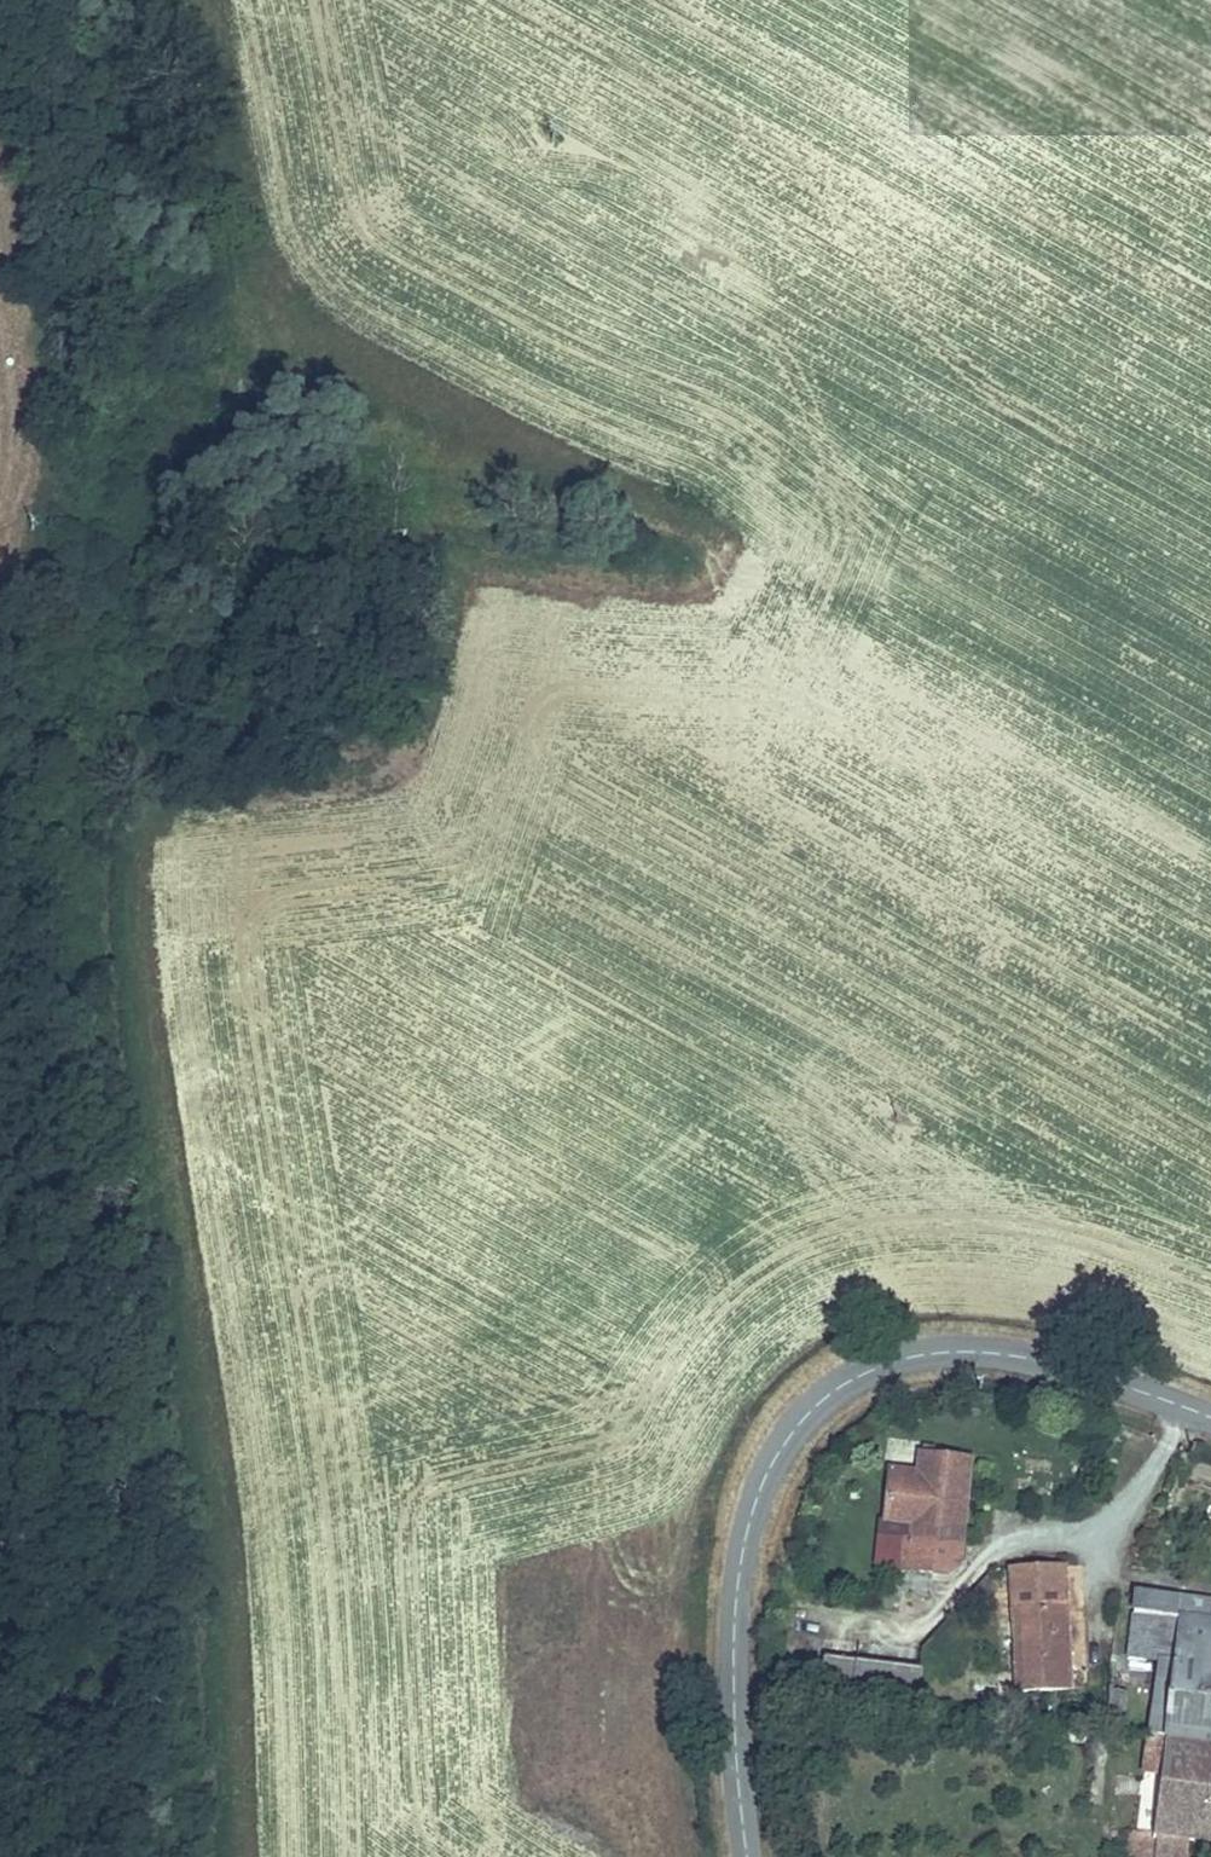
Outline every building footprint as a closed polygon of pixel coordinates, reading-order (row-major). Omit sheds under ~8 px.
[(886,1447),(877,1495),(906,1500),(954,1508),(966,1437),(919,1429),(915,1453),(886,1447)] [(950,1529),(954,1508),(906,1500),(903,1520),(950,1529)] [(1052,1544),(1000,1546),(1002,1671),(1055,1670),(1052,1544)] [(1165,1565),(1157,1564),(1149,1619),(1181,1621),(1171,1688),(1191,1689),(1186,1717),(1210,1721),(1210,1573),(1165,1565)] [(814,1629),(809,1667),(906,1679),(911,1642),(814,1629)] [(1171,1688),(1170,1714),(1186,1717),(1191,1689),(1171,1688)] [(1186,1717),(1170,1814),(1175,1814),(1205,1818),(1210,1819),(1210,1721),(1186,1717)] [(1202,1842),(1205,1818),(1175,1814),(1170,1814),(1157,1812),(1154,1836),(1202,1842)]
